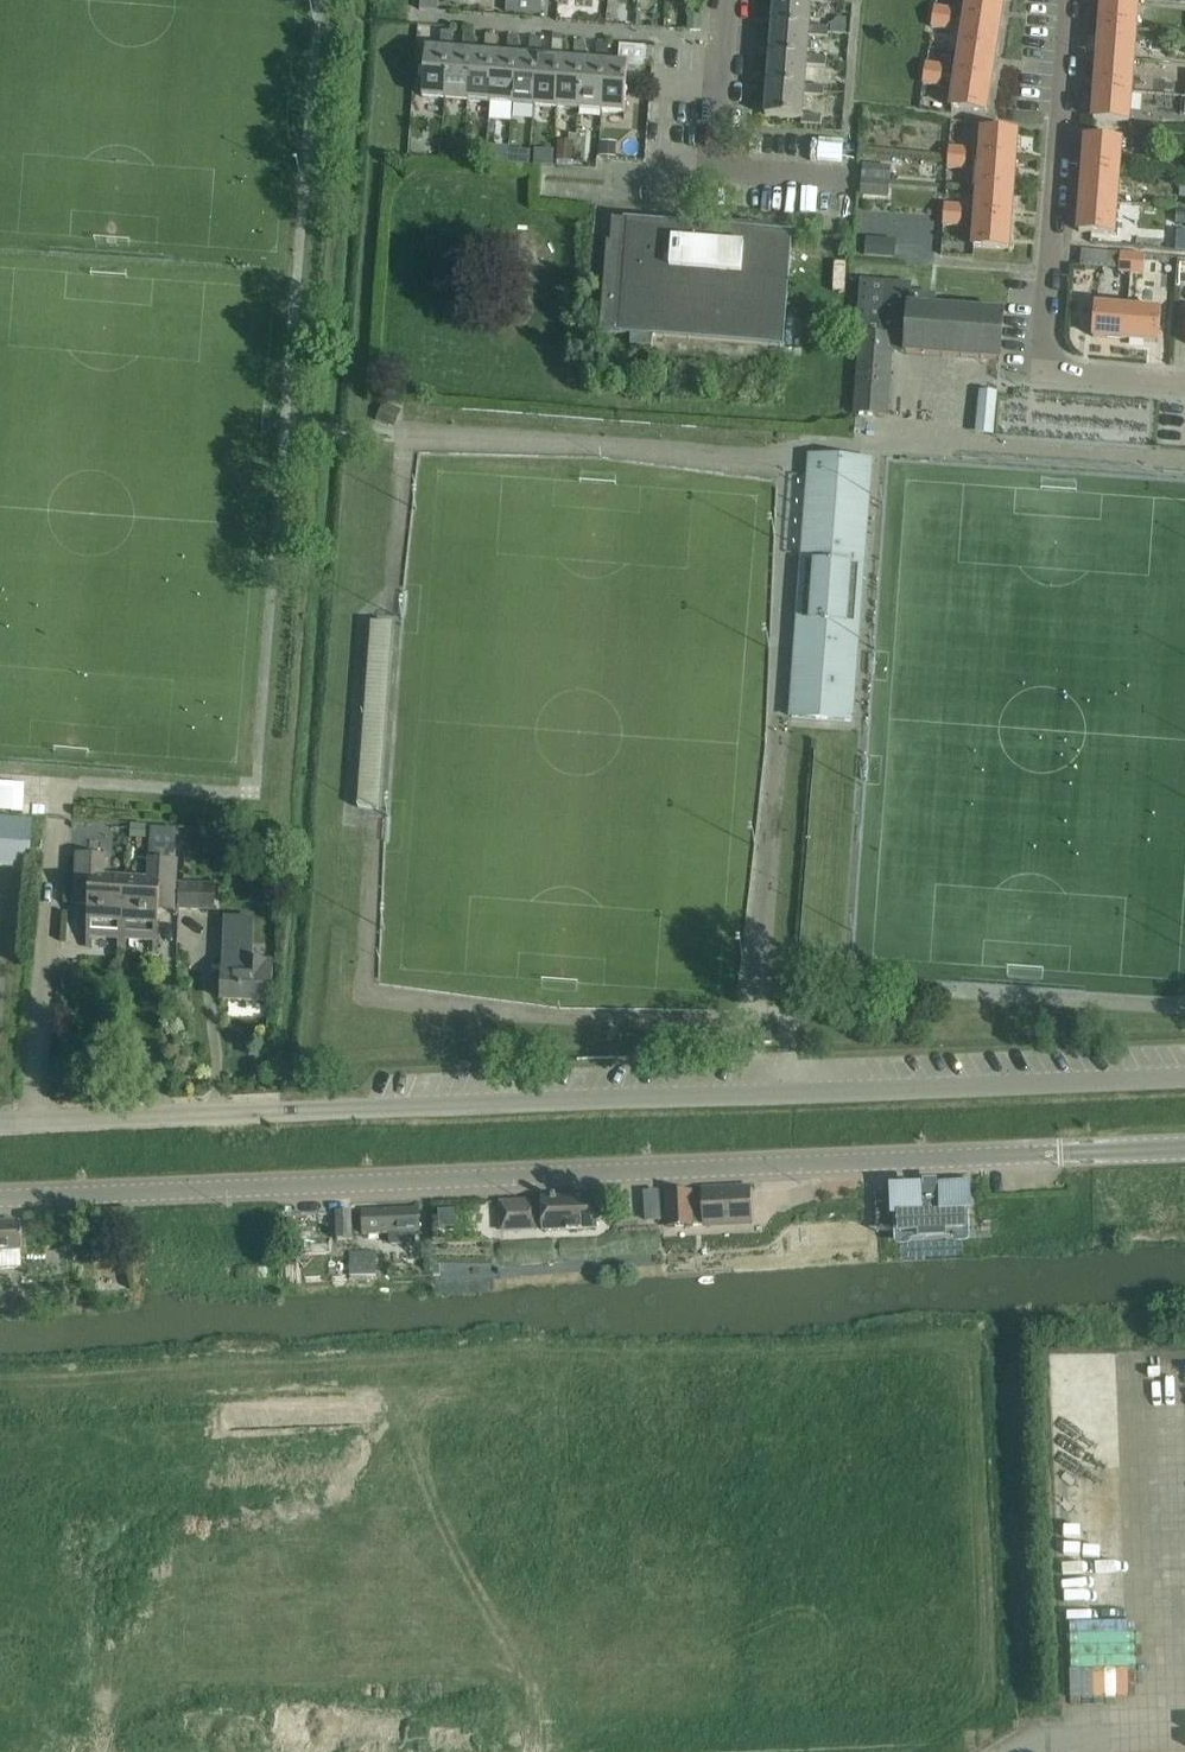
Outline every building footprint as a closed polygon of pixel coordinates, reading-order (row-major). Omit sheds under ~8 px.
[(506,10),(540,12),(541,0),(506,0),(506,10)] [(770,28),(809,31),(810,36),(827,38),(828,28),(810,26),(812,0),(809,0),(773,0),(770,28)] [(961,25),(1000,30),(1004,1),(996,0),(965,0),(961,25)] [(1098,30),(1136,33),(1138,3),(1102,0),(1100,0),(1098,30)] [(934,5),(932,16),(950,20),(952,9),(934,5)] [(688,25),(687,29),(700,31),(701,31),(702,12),(701,12),(689,11),(688,17),(688,25)] [(948,32),(950,20),(932,16),(929,28),(948,32)] [(830,24),(830,33),(847,34),(848,19),(838,18),(830,24)] [(961,25),(957,54),(995,59),(1000,30),(961,25)] [(768,61),(808,61),(807,65),(825,67),(826,57),(808,55),(810,36),(809,31),(770,28),(768,54),(768,61)] [(1098,30),(1095,61),(1134,63),(1136,33),(1098,30)] [(422,99),(446,101),(450,50),(455,51),(455,50),(453,50),(451,32),(441,31),(439,49),(425,48),(422,99)] [(450,50),(446,101),(467,102),(470,52),(477,52),(475,51),(473,34),(462,33),(462,50),(455,50),(455,51),(450,50)] [(470,52),(467,102),(489,104),(493,54),(499,54),(499,53),(498,53),(495,35),(485,35),(483,52),(477,52),(470,52)] [(493,54),(489,104),(512,106),(516,56),(522,56),(521,55),(520,55),(517,37),(508,36),(506,54),(499,53),(499,54),(493,54)] [(1148,52),(1165,54),(1166,39),(1149,37),(1148,52)] [(516,56),(512,106),(534,108),(538,58),(543,58),(543,57),(539,39),(530,38),(529,56),(521,55),(522,56),(516,56)] [(538,58),(534,108),(556,109),(561,60),(566,60),(566,58),(565,58),(561,40),(552,39),(550,57),(543,57),(543,58),(538,58)] [(561,60),(556,109),(579,111),(583,61),(588,61),(588,60),(587,60),(584,42),(574,41),(573,59),(566,58),(566,60),(561,60)] [(583,61),(579,111),(602,113),(605,63),(611,63),(611,62),(609,62),(607,44),(597,43),(596,61),(588,60),(588,61),(583,61)] [(605,63),(602,113),(624,115),(627,66),(644,68),(645,47),(618,45),(617,62),(611,62),(611,63),(605,63)] [(957,54),(952,84),(991,88),(995,59),(957,54)] [(805,90),(805,94),(823,96),(824,87),(805,85),(807,65),(808,61),(768,61),(765,89),(768,89),(805,90)] [(1095,61),(1093,93),(1131,94),(1134,63),(1095,61)] [(925,62),(923,73),(941,76),(943,65),(925,62)] [(939,88),(941,76),(923,73),(921,85),(939,88)] [(987,115),(991,88),(952,84),(948,109),(987,115)] [(803,114),(805,94),(805,90),(768,89),(765,89),(763,116),(800,119),(800,124),(820,126),(821,116),(803,114)] [(826,93),(825,107),(843,108),(844,94),(826,93)] [(1129,123),(1131,94),(1093,93),(1091,120),(1129,123)] [(980,129),(978,153),(1016,157),(1018,132),(980,129)] [(1083,137),(1081,167),(1120,171),(1122,140),(1083,137)] [(1153,140),(1132,138),(1130,152),(1152,154),(1153,140)] [(572,160),(573,141),(558,140),(556,159),(572,160)] [(615,157),(616,141),(601,140),(599,155),(615,157)] [(948,146),(947,158),(966,159),(966,148),(948,146)] [(456,147),(455,160),(467,161),(468,148),(456,147)] [(487,147),(486,161),(497,162),(499,148),(487,147)] [(535,147),(534,163),(553,164),(554,149),(535,147)] [(529,166),(530,150),(508,148),(507,164),(529,166)] [(978,153),(976,183),(1014,186),(1016,157),(978,153)] [(964,170),(966,159),(947,158),(946,169),(964,170)] [(861,177),(860,180),(890,182),(891,166),(862,164),(861,177)] [(1081,167),(1078,201),(1117,203),(1120,171),(1081,167)] [(860,180),(859,194),(889,196),(890,182),(860,180)] [(976,183),(973,217),(1011,220),(1014,186),(976,183)] [(1115,236),(1117,203),(1078,201),(1076,233),(1115,236)] [(962,205),(944,203),(942,226),(943,214),(961,216),(962,205)] [(1176,223),(1184,223),(1184,208),(1177,208),(1176,223)] [(960,228),(961,216),(943,214),(942,226),(960,228)] [(1009,251),(1011,220),(973,217),(971,248),(1009,251)] [(652,336),(783,346),(792,234),(781,233),(781,231),(771,229),(761,227),(752,226),(742,226),(733,226),(723,227),(722,229),(611,220),(609,244),(606,244),(599,332),(630,335),(629,345),(651,347),(652,336)] [(866,237),(865,255),(895,255),(896,238),(866,237)] [(1119,269),(1118,273),(1132,274),(1132,253),(1120,253),(1119,269)] [(1144,254),(1132,253),(1132,274),(1142,275),(1143,275),(1144,255),(1144,254)] [(1161,278),(1160,286),(1176,288),(1179,258),(1163,256),(1163,257),(1161,278)] [(855,413),(888,416),(893,352),(903,352),(903,353),(1000,360),(1003,312),(936,307),(938,294),(911,292),(912,283),(859,279),(855,334),(858,335),(852,413),(855,413)] [(1091,338),(1125,340),(1128,306),(1094,303),(1091,338)] [(1128,306),(1125,340),(1158,343),(1161,309),(1128,306)] [(997,392),(979,390),(974,432),(993,434),(997,392)] [(376,419),(394,427),(398,419),(402,409),(385,400),(376,419)] [(850,721),(864,545),(870,460),(809,456),(801,560),(790,717),(850,721)] [(383,818),(386,818),(400,617),(392,616),(391,624),(370,622),(357,808),(362,808),(361,816),(383,818)] [(25,870),(29,821),(0,819),(0,868),(25,870)] [(130,824),(129,837),(145,838),(146,826),(130,824)] [(119,932),(118,939),(124,939),(124,940),(152,942),(151,952),(153,952),(156,910),(156,902),(173,903),(176,861),(175,861),(176,845),(150,843),(149,859),(148,859),(147,877),(126,875),(122,932),(121,932),(119,932)] [(76,855),(73,897),(90,898),(89,906),(86,948),(89,948),(90,938),(118,940),(118,951),(121,951),(123,951),(123,947),(124,940),(124,939),(118,939),(119,932),(121,932),(122,932),(126,875),(103,874),(104,857),(76,855)] [(213,910),(214,884),(180,882),(178,909),(213,910)] [(222,961),(221,1001),(267,1004),(269,963),(252,962),(244,962),(246,916),(224,916),(222,961)] [(771,1032),(760,1032),(761,1043),(772,1042),(771,1032)] [(891,1186),(894,1233),(968,1230),(967,1209),(969,1209),(968,1183),(891,1186)] [(693,1189),(664,1190),(666,1227),(694,1226),(694,1224),(703,1224),(752,1222),(751,1186),(701,1189),(693,1189)] [(535,1221),(541,1220),(542,1232),(598,1229),(596,1194),(540,1197),(540,1206),(534,1207),(533,1200),(498,1201),(499,1230),(535,1228),(535,1221)] [(661,1201),(646,1202),(646,1223),(662,1223),(661,1201)] [(385,1240),(400,1239),(399,1233),(419,1232),(418,1205),(361,1207),(362,1234),(384,1233),(385,1240)] [(351,1211),(335,1212),(337,1235),(337,1240),(353,1240),(352,1235),(351,1211)] [(0,1222),(0,1252),(19,1251),(18,1221),(0,1222)] [(377,1253),(349,1251),(348,1276),(367,1277),(368,1267),(376,1268),(377,1253)]
